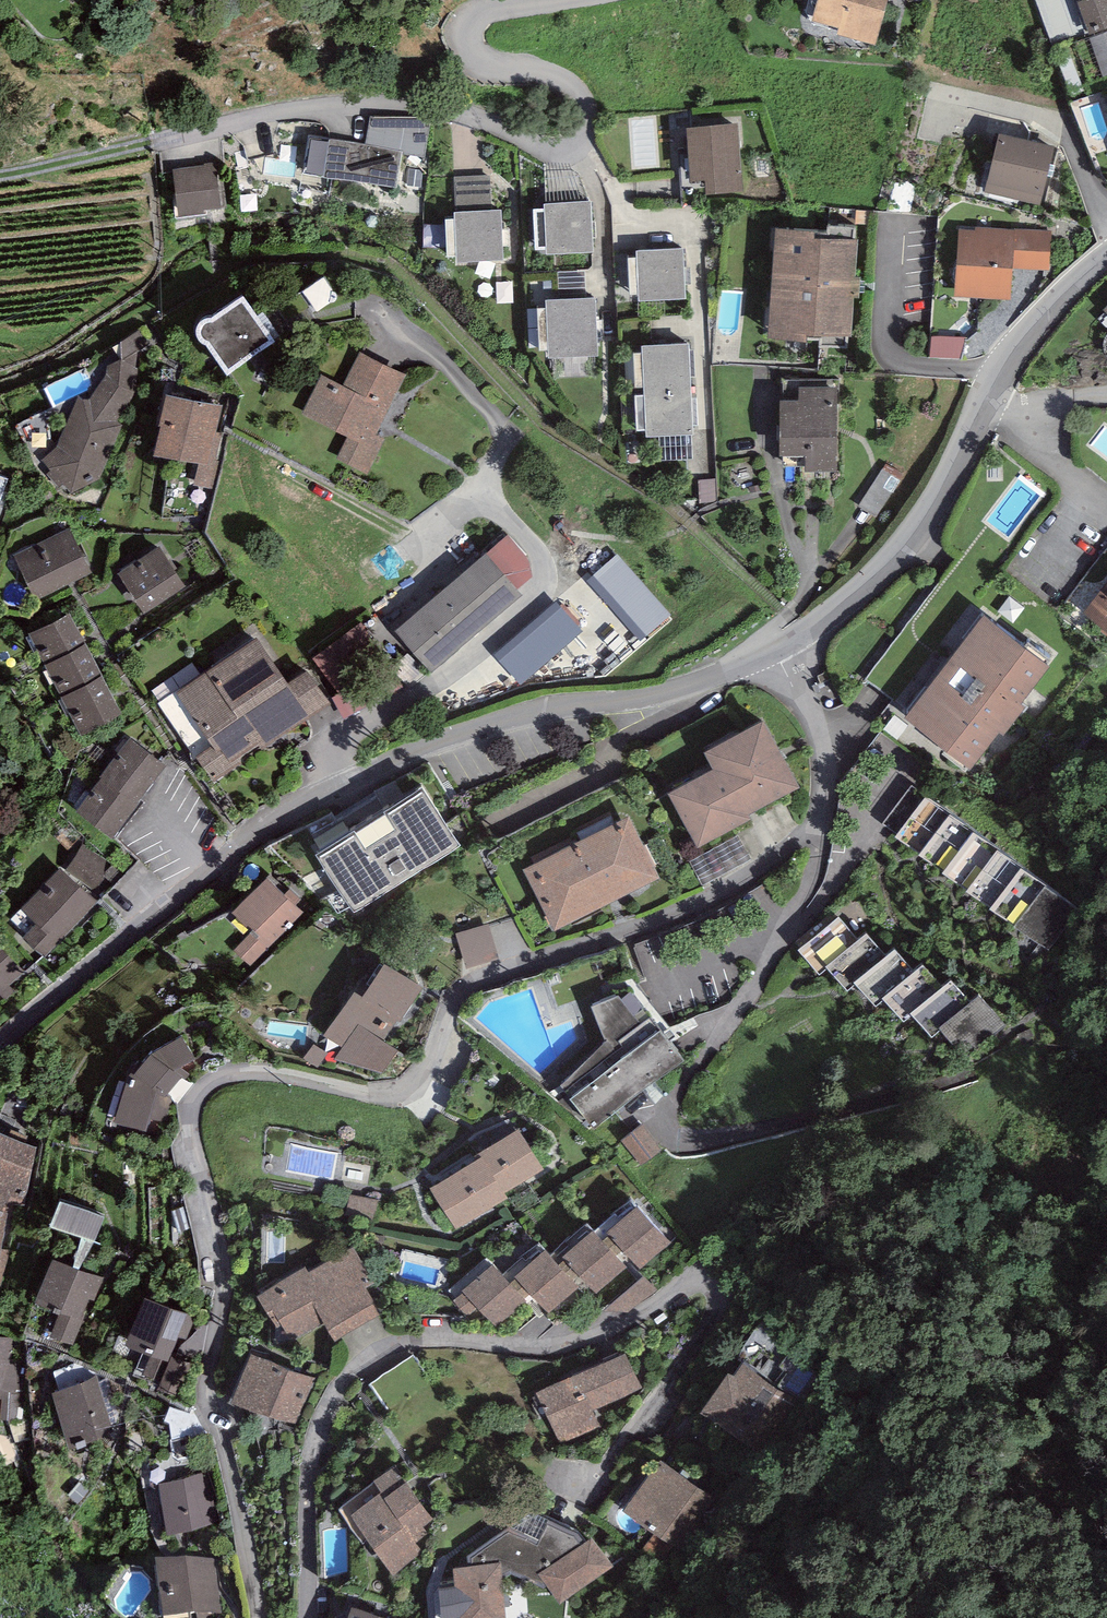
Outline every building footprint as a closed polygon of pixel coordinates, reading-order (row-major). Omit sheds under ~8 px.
[(811,21),(838,29),(836,35),(875,46),(888,0),(817,0),(811,21)] [(1082,0),(1077,1),(1089,40),(1106,32),(1106,0),(1082,0)] [(415,117),(370,116),(364,144),(402,151),(401,155),(425,157),(432,119),(415,117)] [(743,190),(738,124),(686,128),(691,182),(705,180),(706,194),(743,190)] [(401,155),(402,151),(364,144),(308,135),(302,173),(395,188),(401,155)] [(1046,149),(992,136),(980,187),(1033,200),(1046,149)] [(204,165),(173,169),(178,217),(204,214),(204,211),(221,209),(216,162),(204,163),(204,165)] [(491,175),(453,177),(455,206),(492,204),(491,175)] [(591,202),(544,204),(545,209),(533,209),(535,249),(546,249),(546,255),(593,253),(591,202)] [(502,211),(454,212),(455,219),(445,220),(446,257),(456,257),(456,263),(504,261),(503,246),(509,246),(509,229),(503,229),(502,211)] [(1007,231),(955,228),(951,296),(1003,299),(1007,231)] [(807,232),(767,229),(759,340),(844,346),(852,241),(805,238),(807,232)] [(1045,270),(1046,233),(1010,232),(1009,269),(1045,270)] [(683,249),(636,252),(636,258),(628,259),(630,294),(638,294),(639,302),(686,299),(686,284),(691,283),(690,267),(684,267),(683,249)] [(311,295),(323,313),(340,301),(329,284),(311,295)] [(227,377),(275,342),(243,295),(210,318),(207,319),(204,319),(202,320),(198,323),(196,328),(196,332),(196,336),(198,340),(201,343),(203,345),(205,345),(227,377)] [(596,298),(545,300),(546,308),(538,309),(539,351),(548,351),(548,359),(565,359),(566,376),(594,375),(594,356),(598,356),(598,341),(604,341),(603,320),(596,320),(596,298)] [(156,356),(140,330),(121,342),(121,359),(107,365),(106,375),(88,399),(83,400),(78,397),(57,447),(41,461),(51,471),(47,474),(58,487),(63,484),(71,493),(99,479),(142,367),(156,356)] [(937,337),(936,359),(968,360),(968,338),(937,337)] [(644,392),(691,390),(690,377),(695,377),(694,350),(689,351),(688,344),(642,347),(643,354),(634,354),(635,389),(644,388),(644,392)] [(406,375),(360,352),(343,385),(322,374),(302,414),(348,437),(337,459),(367,474),(384,440),(375,436),(406,375)] [(691,390),(644,392),(644,396),(636,397),(637,432),(646,431),(646,438),(693,436),(693,427),(698,426),(697,398),(691,399),(691,390)] [(835,391),(800,390),(800,406),(777,405),(776,456),(803,457),(802,476),(834,477),(835,391)] [(222,406),(165,395),(159,427),(160,427),(154,456),(198,465),(194,486),(213,489),(218,461),(217,460),(222,434),(216,433),(222,406)] [(887,463),(866,507),(884,515),(905,471),(887,463)] [(91,571),(69,529),(13,557),(34,599),(91,571)] [(507,535),(486,553),(517,590),(533,577),(527,557),(507,535)] [(160,547),(117,573),(142,613),(184,587),(160,547)] [(486,553),(395,631),(431,673),(522,595),(517,590),(486,553)] [(671,615),(617,554),(586,581),(640,641),(671,615)] [(1084,615),(1106,634),(1106,586),(1084,615)] [(582,632),(556,601),(494,655),(520,685),(582,632)] [(28,635),(44,665),(85,644),(69,614),(28,635)] [(1049,669),(984,618),(906,719),(970,770),(1049,669)] [(257,639),(177,693),(214,747),(198,758),(214,782),(310,717),(288,684),(257,639)] [(102,676),(85,644),(44,665),(62,698),(102,676)] [(307,671),(288,684),(310,717),(329,704),(307,671)] [(122,715),(102,676),(62,698),(82,736),(122,715)] [(756,723),(697,754),(707,773),(665,794),(694,849),(744,824),(742,816),(791,791),(756,723)] [(101,778),(137,805),(166,765),(128,738),(100,777),(101,778)] [(112,838),(137,805),(101,778),(76,812),(112,838)] [(1078,908),(912,786),(883,824),(898,834),(893,837),(1049,950),(1078,908)] [(423,788),(316,855),(353,914),(461,846),(423,788)] [(629,816),(523,869),(554,931),(660,878),(629,816)] [(113,867),(83,846),(66,870),(95,891),(113,867)] [(97,902),(60,868),(21,909),(36,923),(23,937),(44,958),(97,902)] [(251,966),(303,912),(295,904),(284,894),(267,877),(232,913),(252,932),(234,950),(251,966)] [(289,889),(284,894),(295,904),(301,899),(289,889)] [(838,917),(799,951),(819,975),(827,968),(847,991),(855,984),(875,1007),(884,999),(903,1022),(911,1015),(931,1039),(941,1030),(965,1059),(1005,1025),(980,995),(970,1003),(952,981),(943,988),(924,966),(915,973),(895,949),(886,956),(866,933),(858,940),(838,917)] [(488,924),(456,933),(467,969),(499,960),(488,924)] [(0,944),(0,996),(4,1001),(14,992),(9,986),(25,972),(0,944)] [(422,987),(384,965),(362,997),(354,992),(322,1036),(343,1048),(334,1059),(382,1073),(399,1051),(383,1041),(397,1020),(400,1022),(422,987)] [(619,996),(591,1007),(605,1042),(559,1087),(594,1130),(684,1062),(650,1019),(640,1025),(619,996)] [(127,1078),(115,1123),(146,1132),(149,1120),(166,1122),(170,1103),(189,1074),(182,1068),(196,1058),(182,1038),(151,1055),(127,1078)] [(324,1054),(311,1046),(303,1058),(317,1067),(324,1054)] [(660,1149),(642,1124),(621,1140),(639,1165),(660,1149)] [(519,1129),(479,1153),(482,1158),(505,1195),(544,1170),(519,1129)] [(1,1327),(24,1254),(2,1249),(8,1212),(5,1211),(9,1201),(28,1207),(42,1149),(0,1134),(0,1326),(1,1327)] [(508,1199),(505,1195),(482,1158),(431,1188),(457,1230),(508,1199)] [(104,1218),(59,1202),(51,1226),(82,1237),(95,1242),(104,1218)] [(616,1257),(623,1250),(640,1269),(670,1243),(638,1206),(608,1232),(610,1235),(603,1241),(616,1257)] [(572,1282),(579,1276),(595,1294),(626,1268),(616,1257),(603,1241),(593,1231),(563,1257),(565,1260),(558,1266),(572,1282)] [(95,1242),(82,1237),(73,1267),(96,1276),(106,1247),(95,1242)] [(306,1266),(257,1296),(277,1329),(283,1325),(293,1342),(323,1323),(334,1342),(381,1313),(366,1288),(375,1283),(352,1246),(309,1272),(306,1266)] [(545,1251),(515,1278),(510,1282),(524,1299),(529,1294),(548,1315),(578,1288),(572,1282),(558,1266),(545,1251)] [(73,1267),(52,1259),(34,1304),(58,1314),(49,1336),(73,1346),(91,1300),(94,1301),(103,1279),(96,1276),(73,1267)] [(463,1291),(464,1292),(453,1302),(468,1318),(479,1309),(495,1328),(526,1302),(524,1299),(510,1282),(494,1264),(463,1291)] [(194,1318),(144,1299),(125,1346),(142,1353),(168,1363),(171,1357),(178,1337),(185,1340),(194,1318)] [(0,1337),(0,1391),(19,1394),(22,1395),(26,1366),(9,1363),(12,1339),(0,1337)] [(626,1352),(535,1393),(559,1445),(600,1426),(593,1411),(643,1389),(626,1352)] [(192,1365),(171,1357),(168,1363),(142,1353),(133,1375),(160,1385),(159,1390),(179,1398),(192,1365)] [(317,1379),(251,1354),(228,1403),(296,1424),(317,1379)] [(411,1357),(369,1384),(392,1418),(433,1390),(411,1357)] [(734,1377),(728,1373),(701,1414),(763,1455),(800,1399),(744,1362),(734,1377)] [(97,1378),(51,1392),(69,1449),(114,1435),(97,1378)] [(19,1394),(0,1391),(0,1399),(3,1399),(0,1419),(0,1420),(17,1421),(19,1394)] [(714,1499),(660,1460),(622,1512),(683,1557),(706,1526),(699,1521),(714,1499)] [(434,1519),(394,1466),(373,1482),(381,1493),(350,1516),(394,1576),(423,1554),(415,1543),(428,1533),(423,1526),(434,1519)] [(208,1472),(158,1483),(169,1537),(220,1526),(208,1472)] [(469,1568),(453,1569),(455,1589),(439,1590),(441,1617),(504,1617),(503,1580),(512,1575),(544,1589),(547,1586),(561,1605),(614,1567),(592,1538),(587,1542),(579,1531),(534,1511),(467,1556),(469,1568)] [(155,1557),(163,1616),(197,1611),(198,1617),(221,1617),(215,1558),(155,1557)] [(352,1607),(348,1617),(382,1617),(352,1607)]
